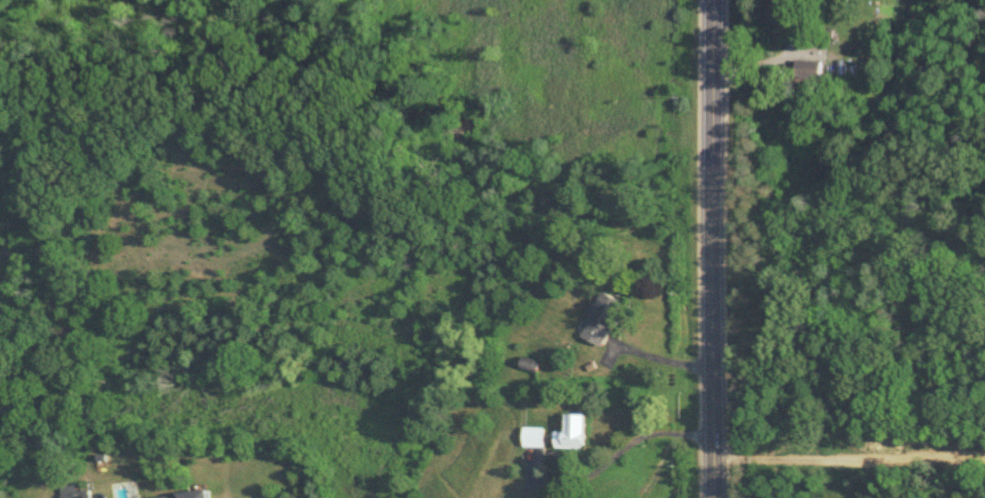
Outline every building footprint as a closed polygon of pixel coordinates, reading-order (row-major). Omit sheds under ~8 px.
[(797,81),(823,81),(823,63),(797,63),(797,81)] [(583,338),(604,349),(626,303),(604,293),(583,338)] [(586,450),(587,417),(567,416),(567,440),(557,440),(557,450),(586,450)] [(545,429),(525,429),(525,450),(545,450),(545,429)] [(77,487),(63,488),(63,497),(92,497),(92,491),(77,492),(77,487)]
